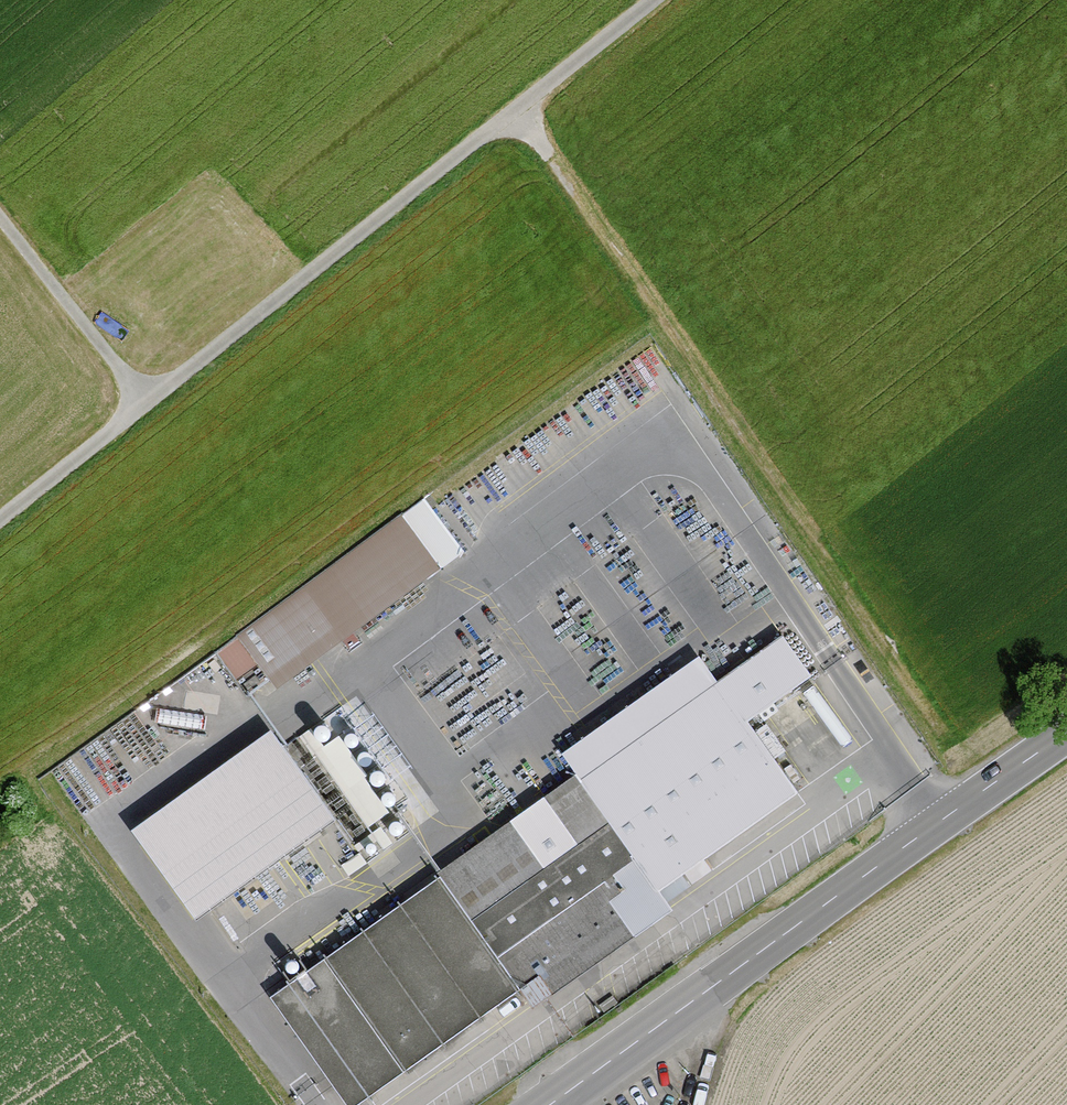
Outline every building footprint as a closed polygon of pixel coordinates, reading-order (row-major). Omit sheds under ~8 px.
[(425,500),(217,653),(236,680),(258,664),(277,690),(464,553),(425,500)] [(265,999),(342,1104),(367,1104),(523,997),(536,1013),(678,917),(664,898),(804,799),(748,728),(813,682),(783,638),(715,688),(697,658),(558,753),(575,781),(265,999)] [(193,912),(338,815),(276,724),(132,822),(193,912)] [(374,761),(348,725),(336,734),(362,770),(374,761)] [(350,783),(308,727),(301,733),(368,824),(389,809),(363,774),(350,783)] [(380,825),(354,844),(357,849),(375,836),(383,849),(392,842),(380,825)] [(360,851),(341,864),(348,873),(366,862),(360,851)] [(613,995),(599,1005),(604,1012),(618,1002),(613,995)]
